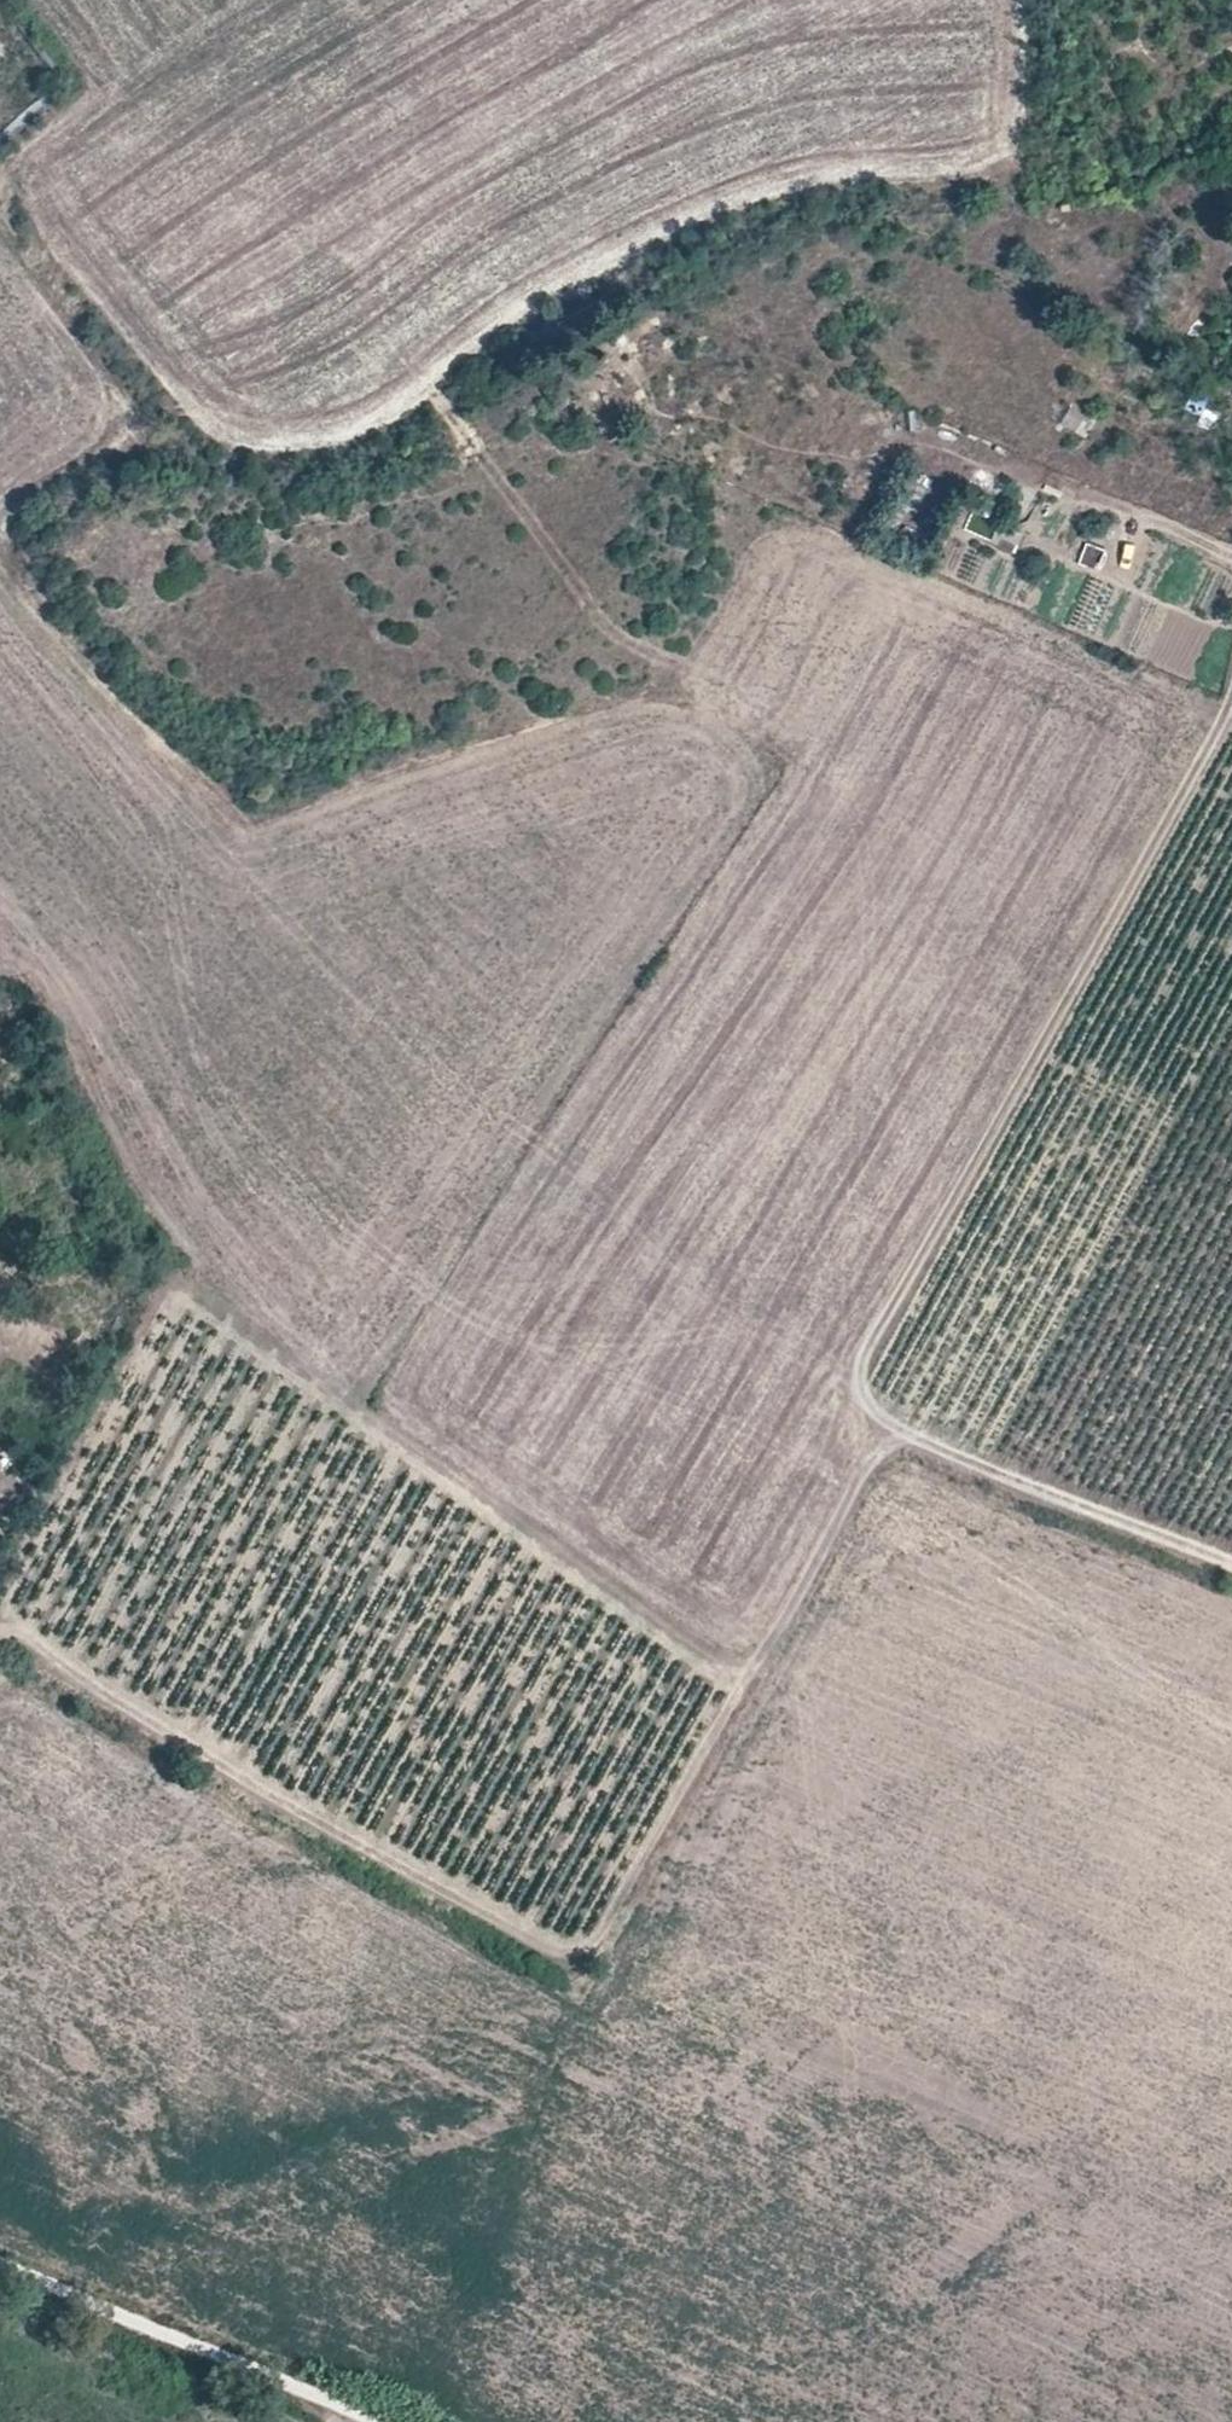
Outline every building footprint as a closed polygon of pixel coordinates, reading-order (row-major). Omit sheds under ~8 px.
[(1077,432),(1088,410),(1066,399),(1055,421),(1077,432)]
